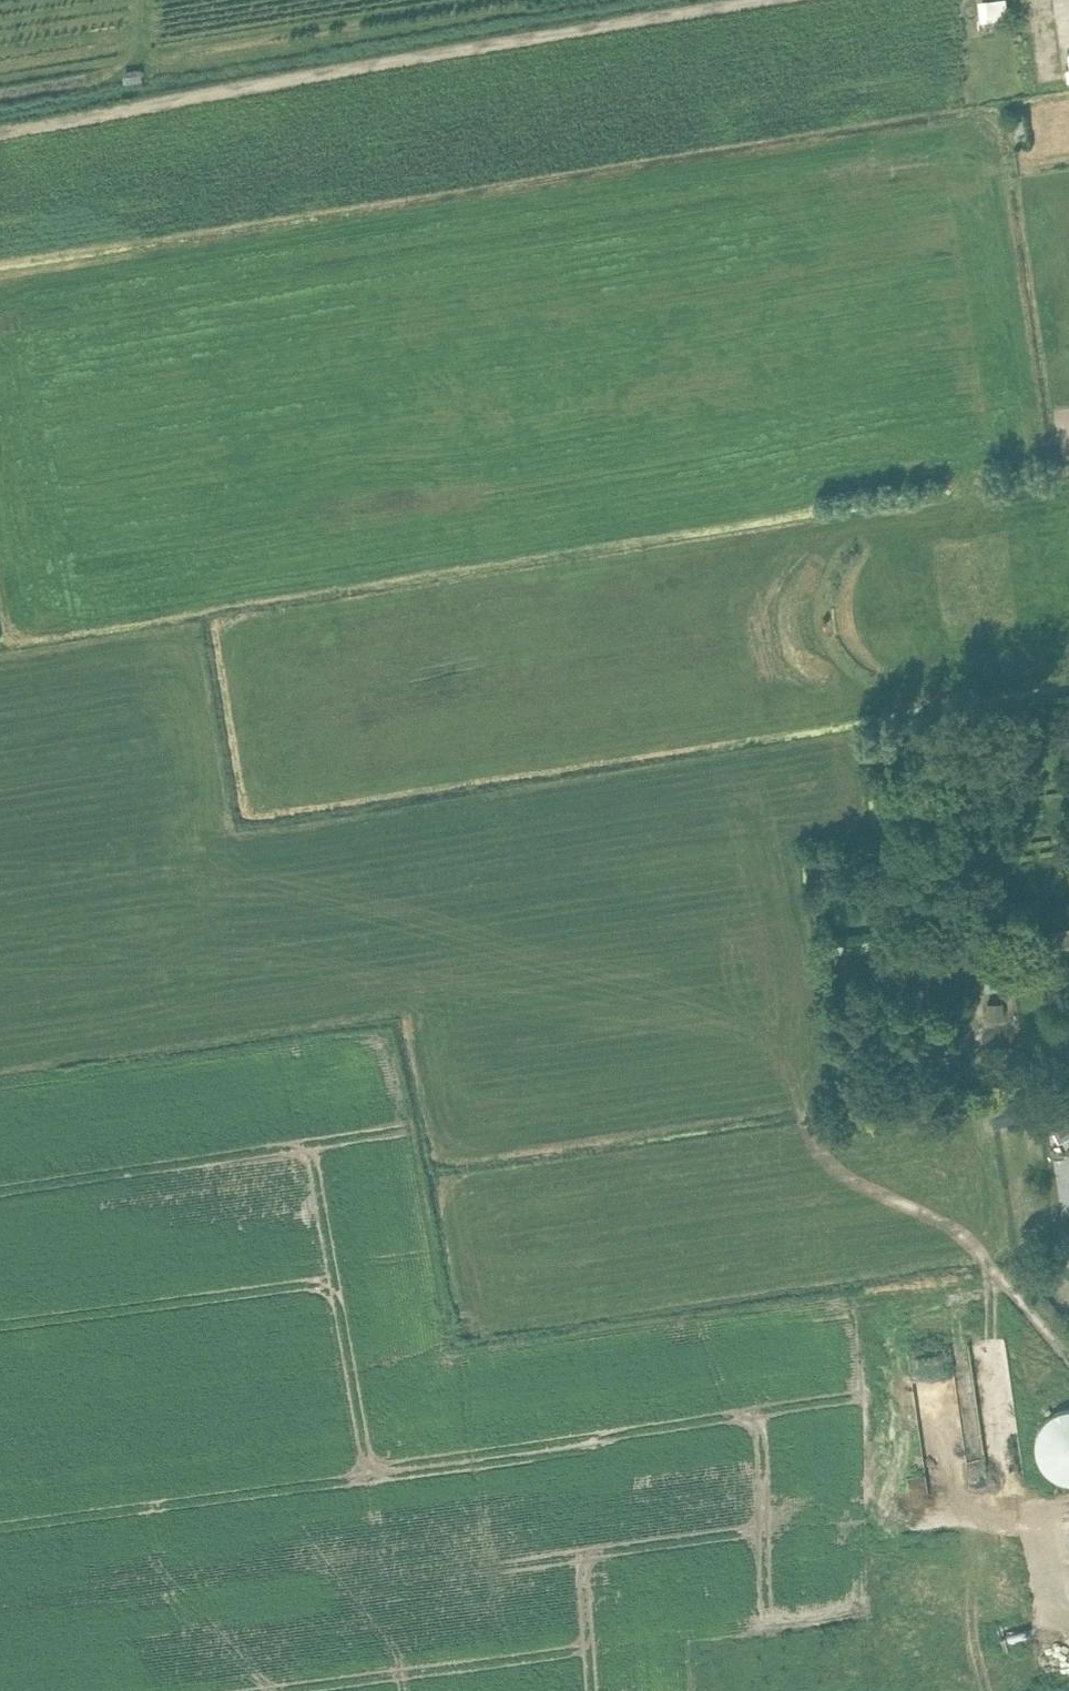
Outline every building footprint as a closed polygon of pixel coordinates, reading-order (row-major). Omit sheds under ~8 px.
[(863,875),(850,879),(853,892),(866,888),(863,875)] [(1017,939),(1019,949),(1020,959),(1068,952),(1068,928),(1066,928),(1049,931),(1049,934),(1017,939)] [(1003,1000),(985,1001),(986,1019),(1004,1018),(1003,1000)] [(997,1127),(1032,1121),(1028,1099),(993,1105),(997,1127)] [(1045,1115),(1054,1126),(1062,1135),(1068,1130),(1068,1102),(1059,1106),(1049,1112),(1045,1115)] [(1068,1479),(1068,1410),(1030,1411),(1031,1480),(1068,1479)]
